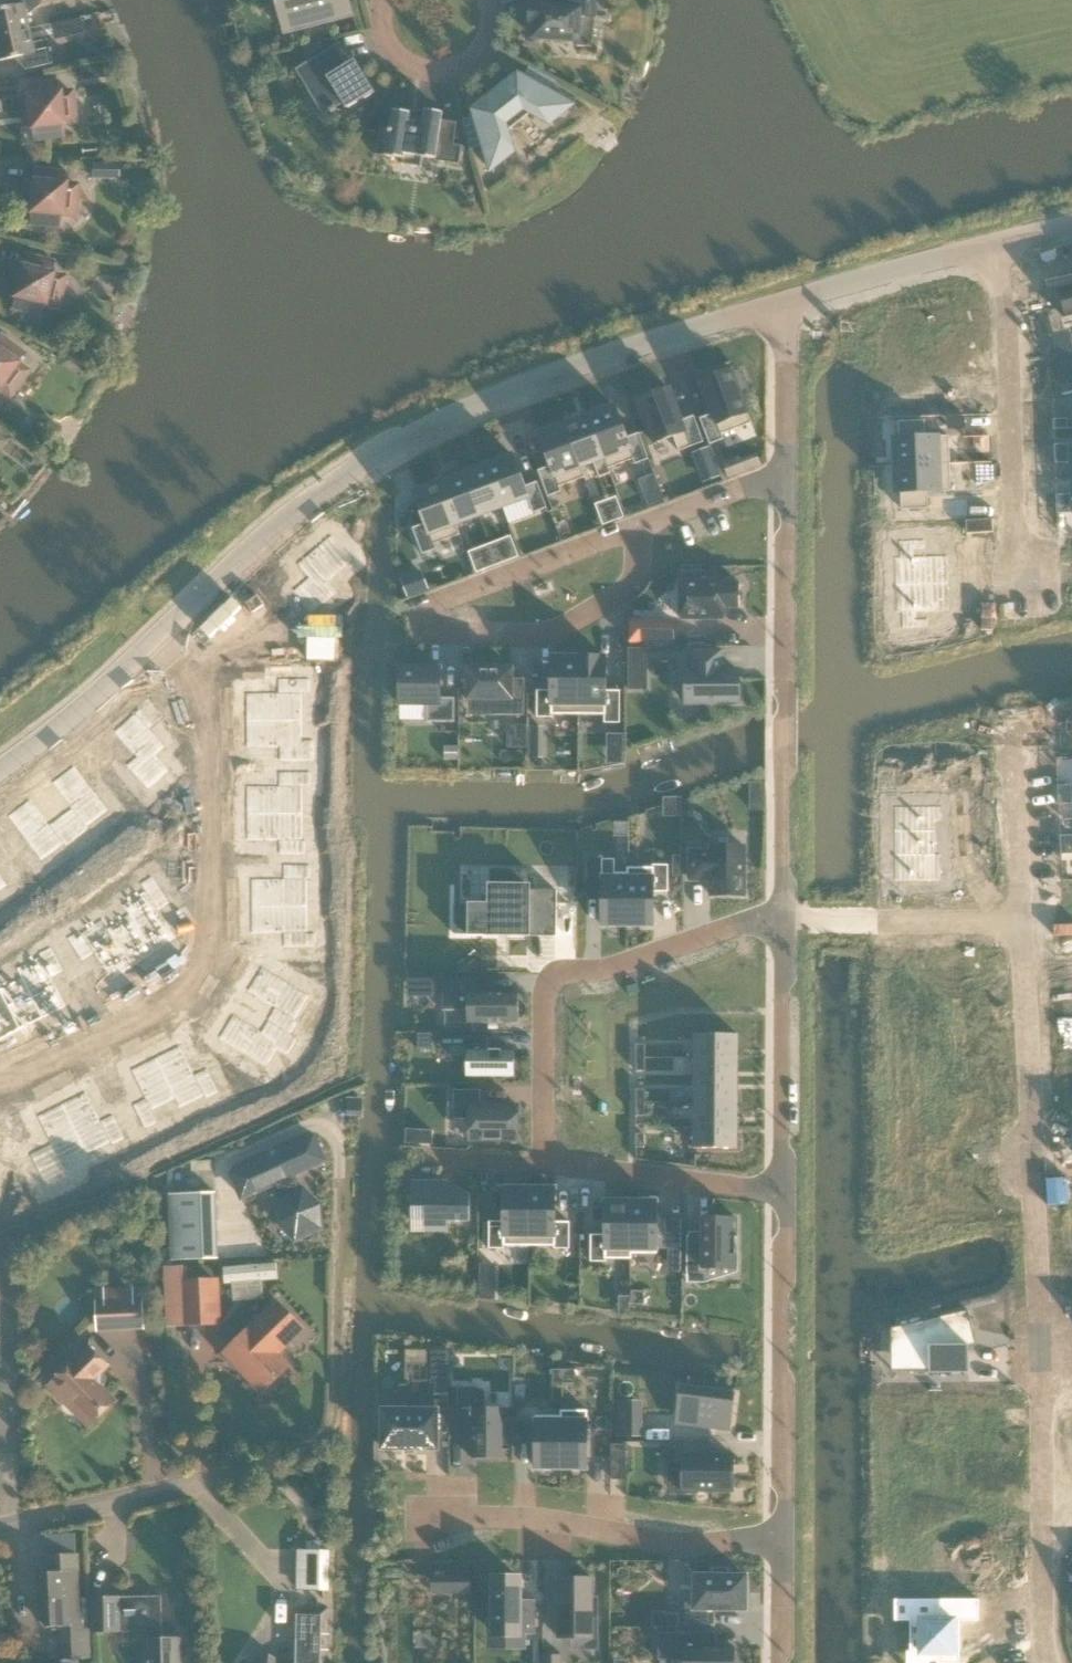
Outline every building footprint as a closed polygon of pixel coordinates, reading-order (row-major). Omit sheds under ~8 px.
[(24,14),(29,13),(38,5),(37,0),(8,0),(9,6),(0,8),(0,34),(27,28),(24,14)] [(282,3),(276,5),(283,29),(345,13),(341,0),(281,0),(282,3)] [(549,6),(531,5),(530,23),(534,23),(533,38),(577,41),(577,46),(592,47),(596,0),(549,0),(549,6)] [(61,37),(89,30),(86,17),(58,24),(61,37)] [(0,34),(0,60),(20,55),(23,69),(51,63),(45,39),(30,42),(27,28),(0,34)] [(374,91),(360,69),(354,59),(347,64),(335,45),(296,69),(324,115),(331,111),(332,113),(338,109),(336,107),(343,103),(346,108),(374,91)] [(87,64),(78,65),(80,80),(89,79),(87,64)] [(575,108),(518,76),(475,110),(493,173),(495,172),(494,166),(513,151),(504,122),(524,107),(549,122),(569,107),(574,110),(575,108)] [(57,93),(56,79),(25,83),(32,140),(63,136),(61,123),(74,122),(70,91),(57,93)] [(425,110),(424,114),(392,110),(390,130),(379,128),(376,155),(403,158),(402,164),(422,167),(423,159),(460,164),(463,145),(454,144),(457,122),(442,120),(443,112),(425,110)] [(118,179),(118,163),(91,162),(91,179),(118,179)] [(64,170),(33,167),(28,225),(59,227),(60,214),(73,215),(76,185),(63,183),(64,170)] [(53,260),(23,253),(9,309),(39,316),(43,303),(56,306),(63,277),(50,273),(53,260)] [(1058,288),(1064,317),(1071,315),(1071,284),(1058,288)] [(0,334),(0,389),(8,395),(26,370),(16,362),(24,351),(0,334)] [(1058,359),(1064,385),(1071,383),(1071,356),(1058,359)] [(711,414),(700,418),(710,444),(724,439),(722,434),(752,423),(749,415),(739,390),(747,387),(741,372),(734,374),(732,370),(701,382),(713,414),(711,414)] [(669,389),(638,400),(644,414),(654,443),(662,440),(673,436),(674,438),(679,451),(704,442),(694,416),(683,420),(681,421),(670,389),(669,389)] [(615,406),(589,415),(610,473),(611,473),(609,468),(633,459),(635,464),(649,459),(639,433),(628,437),(626,438),(615,406)] [(589,415),(565,424),(585,477),(586,477),(583,469),(582,467),(594,463),(594,465),(599,477),(610,473),(589,415)] [(1068,418),(1054,419),(1054,428),(1068,428),(1068,418)] [(899,437),(894,438),(895,465),(950,463),(949,436),(926,436),(913,437),(913,430),(925,429),(925,420),(899,421),(899,437)] [(550,466),(538,471),(548,497),(561,491),(560,487),(585,477),(565,424),(540,434),(539,434),(551,466),(550,466)] [(1068,444),(1054,444),(1055,453),(1069,453),(1068,444)] [(709,447),(696,452),(706,481),(720,476),(709,447)] [(1069,453),(1055,453),(1055,463),(1069,462),(1069,453)] [(513,455),(487,464),(503,507),(527,498),(528,498),(529,500),(534,513),(547,508),(537,482),(526,486),(525,487),(513,455)] [(739,456),(723,462),(728,478),(744,472),(739,456)] [(950,463),(895,465),(896,493),(901,493),(902,509),(928,508),(928,499),(916,499),(915,492),(928,492),(951,491),(950,463)] [(476,464),(462,469),(479,516),(503,507),(487,464),(477,468),(476,464)] [(450,478),(440,482),(459,535),(460,534),(457,527),(457,524),(479,516),(462,469),(448,474),(450,478)] [(414,528),(413,528),(423,554),(437,549),(435,544),(459,535),(440,482),(414,492),(426,523),(424,524),(414,528)] [(1070,495),(1057,495),(1057,504),(1070,504),(1070,495)] [(604,501),(595,504),(600,517),(608,514),(604,501)] [(1070,504),(1057,504),(1057,513),(1071,512),(1070,504)] [(498,540),(490,544),(495,556),(503,553),(498,540)] [(894,557),(895,585),(950,583),(949,555),(926,556),(914,556),(914,549),(926,548),(925,540),(899,540),(899,557),(894,557)] [(297,585),(282,598),(301,621),(327,600),(317,589),(343,567),(321,542),(286,572),(297,585)] [(490,544),(481,547),(486,559),(495,556),(490,544)] [(423,574),(416,576),(422,591),(428,588),(423,574)] [(681,580),(681,618),(724,618),(724,608),(740,608),(741,584),(725,584),(725,581),(681,580)] [(950,583),(895,585),(896,612),(902,612),(902,628),(929,627),(928,618),(917,619),(916,611),(928,611),(951,610),(950,583)] [(673,642),(673,620),(630,620),(630,642),(673,642)] [(628,648),(628,677),(647,677),(647,648),(628,648)] [(686,702),(740,702),(740,671),(721,671),(721,651),(694,651),(694,671),(686,671),(686,702)] [(537,690),(537,717),(553,717),(553,714),(579,715),(579,657),(551,657),(551,690),(537,690)] [(579,657),(579,715),(604,715),(604,723),(620,723),(620,690),(606,690),(606,657),(579,657)] [(328,674),(327,661),(314,661),(314,674),(328,674)] [(441,668),(400,668),(400,704),(427,704),(427,722),(455,722),(455,697),(441,697),(441,668)] [(512,680),(512,668),(468,668),(468,699),(488,699),(488,714),(523,715),(523,680),(512,680)] [(245,692),(245,720),(291,720),(291,692),(304,692),(304,679),(278,679),(278,692),(245,692)] [(139,708),(113,732),(135,756),(125,765),(143,785),(153,776),(144,766),(165,746),(149,728),(154,724),(139,708)] [(245,720),(245,748),(278,748),(278,761),(304,761),(304,748),(291,747),(291,720),(245,720)] [(508,736),(508,746),(526,746),(526,725),(512,725),(512,736),(508,736)] [(529,727),(529,742),(543,742),(543,726),(529,727)] [(607,734),(607,743),(622,743),(622,734),(607,734)] [(891,756),(891,787),(910,787),(910,789),(924,789),(924,787),(940,787),(940,785),(969,785),(969,767),(940,767),(940,756),(924,756),(924,753),(906,753),(906,756),(891,756)] [(74,765),(51,782),(71,809),(60,817),(76,838),(87,830),(79,819),(102,802),(74,765)] [(245,785),(245,813),(292,813),(291,785),(305,785),(304,772),(278,772),(278,785),(245,785)] [(1071,785),(1058,786),(1058,794),(1071,794),(1071,785)] [(1071,794),(1058,794),(1059,803),(1071,803),(1071,794)] [(30,798),(7,816),(34,852),(58,835),(65,846),(76,838),(60,817),(50,824),(30,798)] [(941,805),(894,805),(894,830),(936,830),(936,821),(941,821),(941,805)] [(245,813),(246,841),(278,841),(278,854),(305,854),(305,840),(291,840),(292,813),(245,813)] [(993,821),(980,821),(980,830),(993,830),(993,821)] [(936,853),(936,830),(894,830),(894,853),(936,853)] [(980,830),(980,839),(993,839),(993,830),(980,830)] [(1060,836),(1061,844),(1071,844),(1071,835),(1060,836)] [(1061,844),(1061,853),(1071,853),(1071,844),(1061,844)] [(711,895),(744,895),(744,846),(711,846),(711,852),(690,852),(690,879),(711,879),(711,895)] [(941,853),(936,853),(894,853),(894,881),(941,880),(941,853)] [(955,854),(955,868),(968,868),(968,854),(955,854)] [(588,859),(588,890),(602,890),(602,924),(628,924),(628,867),(627,867),(627,872),(615,872),(615,859),(602,859),(588,859)] [(250,878),(250,906),(297,906),(296,878),(309,878),(309,865),(283,865),(283,877),(250,878)] [(628,867),(628,924),(654,924),(654,892),(668,892),(668,865),(653,865),(653,867),(628,867)] [(452,907),(452,936),(526,936),(526,908),(554,908),(554,894),(526,894),(526,872),(487,872),(487,907),(452,907)] [(99,893),(111,886),(106,878),(94,886),(99,893)] [(150,899),(128,914),(153,952),(175,937),(157,910),(168,903),(154,881),(143,888),(150,899)] [(250,906),(250,933),(283,933),(283,947),(310,947),(309,933),(296,933),(297,906),(250,906)] [(128,914),(107,927),(132,966),(153,952),(128,914)] [(78,931),(67,938),(81,960),(92,953),(110,980),(132,966),(107,927),(85,942),(78,931)] [(4,944),(0,946),(0,956),(8,952),(4,944)] [(45,964),(21,977),(43,1018),(66,1006),(51,976),(63,970),(51,947),(39,953),(45,964)] [(261,966),(246,990),(274,1007),(267,1019),(290,1032),(297,1021),(286,1015),(300,989),(261,966)] [(0,988),(0,990),(20,1029),(43,1018),(21,977),(0,988)] [(423,978),(423,996),(435,996),(435,978),(423,978)] [(442,979),(442,1010),(493,1010),(493,1023),(519,1023),(519,992),(489,993),(489,979),(442,979)] [(20,1029),(0,990),(0,1040),(20,1029)] [(233,1013),(217,1038),(257,1062),(272,1037),(283,1044),(290,1032),(267,1019),(261,1030),(233,1013)] [(418,1033),(418,1049),(432,1049),(432,1033),(418,1033)] [(737,1034),(694,1034),(694,1058),(737,1058),(737,1034)] [(440,1036),(440,1047),(453,1061),(467,1061),(466,1076),(514,1077),(514,1050),(488,1050),(488,1037),(440,1036)] [(180,1044),(155,1057),(175,1098),(200,1086),(206,1098),(218,1092),(206,1068),(195,1074),(180,1044)] [(636,1044),(636,1057),(645,1057),(645,1044),(636,1044)] [(155,1057),(130,1069),(144,1098),(133,1104),(144,1128),(156,1122),(151,1110),(175,1098),(155,1057)] [(636,1057),(636,1071),(645,1071),(645,1057),(636,1057)] [(737,1058),(694,1058),(694,1080),(737,1080),(737,1058)] [(737,1080),(694,1080),(694,1102),(737,1102),(737,1080)] [(636,1089),(636,1102),(645,1102),(645,1089),(636,1089)] [(469,1140),(518,1140),(518,1105),(480,1105),(480,1090),(454,1090),(454,1118),(470,1118),(469,1140)] [(86,1091),(61,1103),(82,1144),(106,1132),(112,1144),(124,1138),(112,1114),(101,1120),(86,1091)] [(636,1102),(636,1115),(645,1115),(645,1102),(636,1102)] [(737,1102),(694,1102),(694,1125),(737,1125),(737,1102)] [(61,1103),(36,1115),(51,1145),(39,1150),(51,1174),(63,1168),(57,1156),(82,1144),(61,1103)] [(737,1125),(694,1125),(694,1148),(737,1148),(737,1125)] [(1057,1160),(1071,1159),(1071,1130),(1056,1131),(1057,1160)] [(316,1132),(228,1172),(241,1201),(272,1187),(277,1197),(275,1198),(277,1224),(295,1242),(324,1230),(322,1204),(304,1185),(301,1186),(297,1176),(329,1162),(316,1132)] [(636,1133),(636,1147),(645,1147),(645,1133),(636,1133)] [(411,1180),(411,1225),(470,1226),(470,1198),(448,1198),(448,1180),(411,1180)] [(489,1221),(489,1248),(505,1248),(505,1245),(529,1246),(530,1188),(504,1188),(504,1221),(489,1221)] [(530,1188),(529,1246),(554,1246),(554,1248),(570,1248),(570,1221),(556,1221),(556,1189),(530,1188)] [(219,1258),(217,1192),(170,1194),(172,1260),(219,1258)] [(591,1234),(591,1261),(606,1261),(607,1259),(631,1259),(631,1201),(605,1201),(605,1234),(591,1234)] [(631,1201),(631,1259),(632,1259),(632,1253),(657,1254),(657,1202),(631,1201)] [(737,1268),(737,1218),(703,1218),(703,1236),(687,1236),(687,1275),(704,1275),(704,1268),(737,1268)] [(286,1261),(224,1263),(225,1294),(287,1292),(286,1261)] [(480,1264),(479,1286),(496,1286),(496,1264),(480,1264)] [(220,1277),(189,1277),(192,1325),(222,1324),(220,1277)] [(134,1298),(133,1286),(104,1287),(104,1299),(96,1299),(97,1331),(145,1329),(144,1297),(134,1298)] [(300,1327),(277,1303),(251,1329),(250,1328),(243,1335),(244,1337),(237,1344),(239,1346),(238,1365),(262,1389),(276,1375),(277,1356),(274,1353),(300,1327)] [(902,1319),(902,1355),(912,1355),(912,1369),(930,1369),(930,1371),(971,1371),(971,1328),(975,1328),(971,1309),(924,1319),(923,1315),(902,1319)] [(108,1365),(89,1346),(76,1359),(75,1359),(48,1385),(64,1402),(69,1397),(93,1422),(115,1399),(99,1383),(99,1375),(108,1365)] [(432,1348),(432,1381),(448,1381),(449,1349),(432,1348)] [(562,1382),(562,1369),(553,1369),(553,1382),(562,1382)] [(562,1369),(562,1382),(575,1382),(575,1369),(562,1369)] [(680,1385),(676,1415),(711,1419),(710,1428),(731,1430),(735,1392),(680,1385)] [(458,1386),(457,1432),(473,1432),(473,1458),(503,1458),(503,1407),(485,1407),(485,1387),(458,1386)] [(384,1410),(383,1448),(437,1448),(437,1432),(449,1432),(449,1400),(435,1400),(435,1410),(384,1410)] [(535,1415),(535,1467),(561,1467),(561,1410),(560,1415),(535,1415)] [(561,1410),(561,1467),(587,1467),(588,1410),(561,1410)] [(615,1411),(615,1435),(642,1434),(642,1411),(615,1411)] [(612,1444),(612,1461),(626,1461),(626,1444),(612,1444)] [(679,1466),(679,1492),(697,1492),(697,1490),(733,1490),(733,1488),(732,1488),(732,1457),(734,1457),(734,1455),(682,1455),(682,1457),(683,1457),(683,1466),(679,1466)] [(329,1550),(298,1549),(297,1590),(329,1590),(329,1550)] [(78,1552),(43,1554),(47,1626),(82,1625),(81,1598),(78,1552)] [(685,1602),(685,1624),(714,1624),(715,1608),(745,1609),(746,1576),(728,1575),(728,1569),(713,1569),(713,1575),(695,1575),(695,1602),(685,1602)] [(494,1577),(494,1634),(535,1634),(536,1599),(524,1599),(524,1613),(519,1613),(519,1578),(494,1577)] [(558,1578),(558,1637),(593,1637),(593,1618),(597,1618),(597,1597),(592,1597),(592,1578),(558,1578)] [(161,1595),(91,1596),(92,1631),(145,1630),(146,1662),(180,1662),(180,1637),(162,1637),(161,1595)] [(891,1619),(917,1619),(917,1650),(904,1650),(904,1662),(939,1662),(951,1662),(951,1619),(975,1619),(975,1598),(891,1598),(891,1619)] [(296,1605),(295,1662),(327,1662),(328,1606),(296,1605)] [(677,1626),(677,1614),(664,1614),(664,1626),(677,1626)] [(658,1659),(683,1659),(683,1662),(735,1662),(735,1648),(708,1647),(708,1632),(658,1632),(658,1659)] [(986,1659),(988,1662),(1003,1662),(998,1653),(986,1659)] [(561,1654),(543,1654),(543,1662),(561,1662),(561,1654)]
